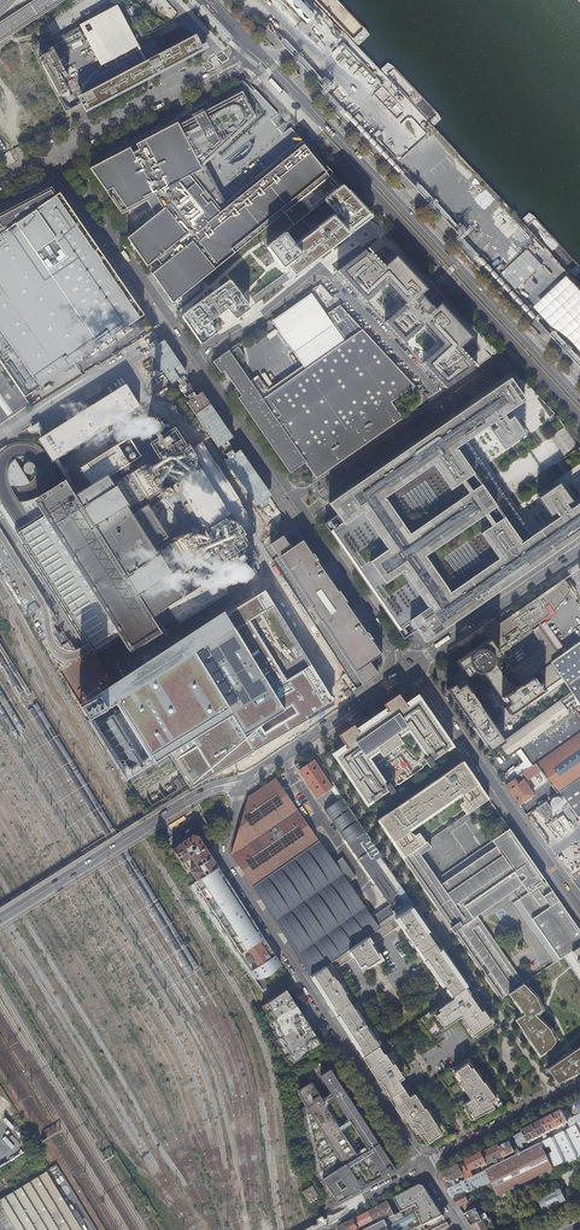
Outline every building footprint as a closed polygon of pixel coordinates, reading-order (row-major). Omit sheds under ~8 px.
[(309,20),(317,13),(318,13),(305,0),(286,0),(307,22),(309,20)] [(79,23),(101,64),(140,44),(118,3),(79,23)] [(317,13),(309,20),(315,26),(322,19),(317,13)] [(311,29),(315,26),(309,20),(307,22),(304,24),(299,28),(309,39),(315,33),(311,29)] [(77,29),(40,48),(44,56),(38,59),(58,98),(68,92),(61,77),(63,77),(49,50),(48,50),(55,46),(58,52),(83,39),(80,32),(79,32),(77,29)] [(204,42),(198,32),(78,95),(86,112),(211,45),(208,40),(204,42)] [(81,92),(140,62),(144,59),(138,48),(119,57),(121,61),(98,73),(96,69),(92,73),(88,78),(85,83),(82,87),(81,90),(81,92)] [(332,87),(326,80),(324,82),(321,80),(314,72),(311,75),(326,92),(332,87)] [(372,88),(379,81),(375,77),(368,84),(372,88)] [(101,157),(104,161),(178,122),(179,125),(194,117),(193,114),(203,109),(247,85),(243,80),(184,111),(176,116),(177,117),(101,157)] [(382,85),(379,81),(372,88),(376,91),(382,85)] [(248,84),(247,85),(203,109),(204,112),(243,92),(256,117),(211,159),(205,164),(209,172),(225,202),(297,144),(301,148),(302,147),(327,178),(333,173),(304,142),(289,126),(281,117),(249,83),(248,84)] [(104,161),(91,168),(122,214),(147,201),(150,207),(155,215),(128,238),(147,266),(150,264),(155,271),(152,273),(172,303),(202,279),(327,178),(302,147),(301,148),(297,144),(225,202),(209,172),(205,164),(211,159),(256,117),(243,92),(204,112),(203,109),(193,114),(194,117),(179,125),(178,122),(104,161)] [(379,128),(372,134),(375,137),(382,131),(379,128)] [(406,172),(403,175),(415,188),(416,188),(419,185),(406,172)] [(368,216),(342,184),(320,202),(331,215),(293,245),(283,233),(263,249),(279,269),(283,265),(292,276),(368,216)] [(45,202),(55,196),(53,192),(51,190),(41,195),(45,202)] [(24,398),(39,388),(21,361),(51,340),(64,360),(61,362),(66,369),(68,372),(75,367),(73,364),(143,314),(129,293),(130,292),(128,290),(127,291),(68,205),(60,192),(55,196),(45,202),(41,195),(0,216),(0,363),(24,398)] [(468,232),(462,226),(459,228),(456,226),(450,218),(446,221),(446,222),(462,238),(468,232)] [(367,247),(336,271),(343,279),(344,278),(347,281),(346,282),(365,302),(385,284),(403,304),(390,316),(394,321),(397,319),(400,322),(399,323),(403,328),(404,327),(408,331),(405,333),(409,337),(423,325),(441,345),(421,364),(429,372),(431,370),(432,372),(430,374),(438,383),(441,380),(444,383),(441,386),(444,389),(472,369),(470,366),(472,364),(475,368),(476,367),(459,349),(471,338),(439,303),(433,309),(428,303),(426,300),(421,295),(427,290),(395,255),(383,266),(367,247)] [(453,304),(427,276),(424,279),(435,292),(426,300),(428,303),(438,295),(450,307),(453,304)] [(251,310),(229,280),(179,315),(200,344),(216,332),(208,321),(224,309),(233,322),(251,310)] [(540,301),(579,345),(579,305),(559,283),(540,301)] [(333,299),(320,284),(316,286),(327,302),(333,299)] [(236,345),(213,362),(221,374),(224,372),(232,382),(242,396),(238,399),(291,474),(306,464),(317,480),(402,419),(391,403),(414,387),(357,324),(339,305),(327,314),(345,340),(270,394),(257,376),(250,382),(244,373),(241,369),(244,364),(245,358),(243,354),(236,345)] [(390,316),(383,323),(403,344),(409,337),(405,333),(408,331),(404,327),(403,328),(399,323),(400,322),(397,319),(394,321),(390,316)] [(542,318),(539,321),(550,334),(551,335),(554,331),(542,318)] [(39,388),(66,369),(61,362),(64,360),(51,340),(21,361),(39,388)] [(29,405),(24,398),(0,363),(0,425),(29,405)] [(333,520),(396,614),(410,635),(416,631),(425,643),(463,617),(535,568),(527,556),(536,551),(544,562),(579,538),(579,537),(579,505),(573,510),(570,506),(575,502),(562,484),(540,499),(553,518),(558,514),(561,518),(533,538),(532,536),(534,535),(509,499),(510,498),(496,479),(495,480),(469,442),(467,444),(465,442),(494,422),(497,426),(491,430),(504,449),(526,433),(513,414),(508,418),(505,414),(525,400),(509,378),(447,421),(458,435),(450,441),(439,427),(330,504),(338,516),(333,520)] [(126,383),(38,439),(53,461),(141,406),(126,383)] [(214,540),(231,567),(252,554),(250,550),(254,524),(243,530),(239,525),(236,526),(192,458),(175,430),(153,443),(170,471),(168,472),(212,541),(214,540)] [(25,527),(20,530),(27,542),(21,546),(89,653),(96,650),(120,635),(131,651),(148,640),(136,622),(182,592),(171,574),(173,573),(160,553),(158,554),(153,546),(168,536),(148,505),(133,514),(127,505),(129,504),(117,485),(115,486),(108,477),(142,456),(130,437),(81,467),(92,485),(76,495),(66,479),(35,499),(44,515),(25,527)] [(254,524),(225,477),(203,442),(201,443),(192,449),(196,455),(192,458),(236,526),(239,525),(239,524),(243,530),(254,524)] [(115,481),(117,485),(129,504),(131,507),(144,499),(128,473),(115,481)] [(8,554),(11,552),(21,546),(27,542),(20,530),(12,516),(6,507),(0,497),(0,512),(1,513),(0,514),(0,540),(8,554)] [(333,520),(326,525),(369,588),(403,639),(410,635),(396,614),(333,520)] [(283,535),(271,544),(298,585),(362,685),(379,674),(370,662),(383,654),(305,540),(292,548),(283,535)] [(0,540),(0,546),(6,555),(8,554),(0,540)] [(160,553),(173,573),(175,576),(187,568),(171,542),(159,550),(160,553)] [(192,592),(202,608),(228,592),(218,576),(192,592)] [(571,590),(564,579),(486,633),(489,638),(499,653),(514,674),(521,684),(532,676),(538,671),(551,663),(556,658),(553,653),(550,655),(544,647),(549,643),(545,637),(547,635),(539,623),(544,619),(549,616),(550,616),(554,613),(554,612),(558,608),(569,591),(571,590)] [(334,703),(264,590),(225,615),(223,611),(186,634),(115,679),(96,650),(89,653),(61,671),(80,703),(88,716),(125,779),(169,754),(188,784),(190,787),(334,703)] [(136,622),(148,640),(162,631),(152,615),(168,605),(178,621),(179,622),(202,608),(192,592),(184,597),(182,592),(136,622)] [(162,631),(178,621),(168,605),(152,615),(162,631)] [(563,646),(544,619),(539,623),(547,635),(545,637),(549,643),(544,647),(550,655),(553,653),(558,650),(563,646)] [(489,638),(454,662),(459,669),(464,666),(469,673),(499,653),(489,638)] [(579,642),(561,655),(556,658),(551,663),(563,681),(567,687),(579,678),(579,644),(579,642)] [(556,658),(561,655),(558,650),(553,653),(556,658)] [(521,684),(504,696),(509,703),(505,706),(510,714),(529,700),(532,704),(563,681),(551,663),(538,671),(543,679),(537,683),(532,676),(521,684)] [(567,687),(571,693),(579,706),(579,678),(567,687)] [(353,693),(357,690),(357,689),(353,683),(349,686),(352,692),(353,693)] [(504,742),(464,683),(456,689),(453,684),(446,689),(489,752),(499,746),(504,742)] [(571,693),(541,715),(529,723),(504,742),(499,746),(507,758),(520,749),(532,766),(579,732),(579,706),(571,693)] [(378,797),(452,746),(446,738),(427,710),(417,717),(416,716),(414,717),(406,705),(390,716),(395,723),(366,743),(361,736),(345,747),(354,759),(345,765),(346,766),(343,768),(366,803),(377,795),(378,797)] [(556,793),(558,792),(579,777),(579,732),(532,766),(529,768),(531,773),(538,768),(556,793)] [(378,820),(403,858),(420,846),(425,843),(419,835),(417,836),(409,830),(408,830),(461,793),(463,795),(465,804),(463,805),(468,813),(490,798),(464,760),(443,775),(444,776),(399,806),(399,805),(378,820)] [(315,761),(299,771),(317,798),(332,787),(315,761)] [(531,773),(529,768),(520,775),(523,779),(531,773)] [(505,786),(519,806),(534,795),(523,779),(520,775),(505,786)] [(558,792),(576,817),(579,814),(579,777),(558,792)] [(183,786),(177,778),(172,782),(177,790),(183,786)] [(289,799),(275,779),(248,797),(231,854),(310,977),(414,906),(393,875),(381,858),(382,858),(343,798),(324,810),(388,908),(371,920),(341,873),(319,840),(318,841),(312,832),(310,830),(304,821),(303,819),(291,802),(289,799)] [(514,833),(510,830),(507,830),(491,841),(492,841),(496,845),(514,833)] [(420,846),(403,858),(438,910),(447,904),(459,922),(462,926),(453,932),(500,999),(511,992),(514,990),(512,986),(522,980),(477,915),(523,884),(534,877),(525,865),(532,860),(514,833),(496,845),(486,852),(487,853),(490,858),(469,873),(466,868),(445,882),(442,876),(425,852),(420,846)] [(206,869),(209,873),(218,866),(198,836),(194,834),(172,850),(176,855),(179,852),(181,855),(178,857),(181,863),(190,857),(196,866),(190,870),(197,880),(206,875),(204,871),(206,869)] [(492,841),(442,876),(445,882),(466,868),(487,853),(486,852),(496,845),(492,841)] [(431,848),(426,842),(420,846),(425,852),(431,848)] [(487,853),(466,868),(469,873),(490,858),(487,853)] [(534,877),(523,884),(529,893),(541,884),(543,886),(548,883),(532,860),(525,865),(534,877)] [(253,980),(280,963),(275,954),(243,905),(218,866),(209,873),(206,875),(197,880),(188,886),(227,946),(253,980)] [(560,959),(571,952),(579,946),(579,929),(548,883),(543,886),(541,884),(529,893),(519,899),(560,959)] [(513,903),(554,963),(560,959),(519,899),(513,903)] [(447,904),(438,910),(450,928),(459,922),(447,904)] [(414,906),(310,977),(332,1010),(333,1008),(337,1013),(338,1016),(336,1017),(363,1058),(383,1045),(377,1035),(373,1030),(367,1020),(359,1007),(356,1004),(353,1006),(351,1004),(348,999),(352,997),(345,987),(340,978),(333,968),(336,966),(338,968),(352,959),(354,958),(362,971),(383,959),(374,944),(400,926),(441,988),(444,986),(452,998),(464,989),(467,987),(456,972),(458,971),(414,906)] [(571,952),(579,966),(579,946),(571,952)] [(526,982),(514,990),(511,992),(526,1012),(515,1020),(539,1055),(553,1045),(557,1040),(552,1028),(540,1013),(546,1007),(539,992),(526,982)] [(285,989),(284,990),(294,1006),(295,1009),(293,1010),(296,1015),(299,1013),(309,1029),(307,1031),(317,1047),(322,1044),(285,989)] [(456,1024),(470,1045),(496,1027),(483,1008),(479,1011),(464,989),(452,998),(417,1022),(431,1042),(456,1024)] [(284,990),(265,1004),(277,1023),(279,1022),(281,1026),(279,1027),(299,1059),(301,1057),(308,1053),(315,1048),(317,1047),(307,1031),(309,1029),(299,1013),(296,1015),(293,1010),(295,1009),(294,1006),(284,990)] [(277,1023),(265,1004),(263,1006),(267,1012),(265,1013),(274,1030),(273,1031),(278,1039),(277,1040),(282,1048),(280,1049),(285,1057),(284,1057),(289,1065),(299,1059),(279,1027),(281,1026),(279,1022),(277,1023)] [(361,1006),(359,1007),(367,1020),(369,1019),(361,1006)] [(363,1058),(378,1082),(379,1081),(381,1080),(385,1086),(387,1090),(399,1082),(410,1075),(389,1041),(383,1045),(363,1058)] [(545,1066),(557,1083),(559,1084),(569,1080),(579,1075),(579,1042),(579,1044),(570,1049),(564,1049),(557,1058),(545,1066)] [(469,1057),(450,1071),(467,1097),(454,1106),(467,1126),(503,1107),(469,1057)] [(323,1179),(337,1201),(401,1168),(334,1067),(321,1075),(332,1092),(334,1095),(371,1152),(360,1158),(324,1102),(322,1099),(311,1081),(298,1090),(300,1097),(307,1107),(323,1179)] [(285,1072),(287,1081),(295,1078),(293,1069),(285,1072)] [(392,1098),(404,1090),(399,1082),(387,1090),(392,1098)] [(389,1100),(402,1120),(405,1118),(407,1117),(414,1128),(418,1134),(420,1137),(428,1147),(448,1136),(420,1091),(414,1095),(409,1087),(404,1090),(392,1098),(389,1100)] [(561,1111),(569,1125),(571,1129),(579,1124),(579,1116),(572,1120),(567,1108),(561,1111)] [(561,1111),(542,1121),(550,1136),(551,1138),(553,1137),(550,1132),(562,1126),(564,1129),(567,1128),(567,1127),(569,1125),(561,1111)] [(407,1117),(405,1118),(412,1129),(414,1128),(407,1117)] [(542,1121),(523,1131),(528,1141),(532,1148),(534,1147),(531,1142),(542,1136),(544,1139),(548,1137),(550,1136),(542,1121)] [(553,1167),(565,1161),(565,1163),(579,1156),(579,1124),(571,1129),(553,1137),(551,1138),(541,1143),(553,1167)] [(523,1131),(513,1136),(520,1149),(523,1147),(522,1144),(528,1141),(523,1131)] [(498,1196),(553,1168),(553,1167),(541,1143),(534,1147),(532,1148),(521,1153),(517,1156),(500,1164),(497,1166),(485,1171),(491,1182),(498,1196)] [(510,1143),(499,1148),(504,1157),(504,1158),(515,1152),(513,1149),(510,1143)] [(498,1145),(482,1153),(488,1165),(494,1161),(497,1166),(500,1164),(497,1160),(504,1157),(499,1148),(498,1145)] [(466,1161),(469,1167),(471,1171),(483,1165),(485,1169),(481,1170),(482,1173),(490,1169),(488,1165),(482,1153),(466,1161)] [(12,1192),(49,1169),(45,1161),(7,1184),(12,1192)] [(461,1164),(459,1165),(464,1176),(467,1180),(469,1179),(474,1177),(471,1171),(469,1167),(464,1170),(461,1164)] [(464,1176),(459,1165),(442,1174),(441,1178),(448,1190),(454,1187),(452,1182),(464,1176)] [(77,1218),(59,1183),(57,1184),(49,1169),(12,1192),(0,1200),(0,1219),(7,1229),(84,1229),(77,1218)] [(491,1182),(485,1171),(482,1173),(474,1177),(469,1179),(475,1191),(491,1182)] [(467,1180),(464,1176),(452,1182),(454,1187),(467,1180)] [(466,1195),(475,1191),(469,1179),(467,1180),(454,1187),(448,1190),(459,1207),(470,1202),(466,1195)] [(424,1225),(424,1226),(443,1216),(440,1211),(425,1186),(420,1185),(408,1191),(395,1198),(402,1212),(395,1215),(391,1217),(380,1223),(365,1229),(413,1229),(424,1225)] [(316,1196),(310,1186),(301,1192),(307,1201),(316,1196)] [(561,1188),(538,1199),(544,1210),(566,1200),(561,1188)] [(369,1211),(374,1221),(382,1217),(383,1217),(389,1214),(391,1217),(395,1215),(388,1202),(369,1211)] [(474,1229),(496,1229),(490,1217),(488,1218),(486,1213),(481,1216),(477,1209),(464,1215),(474,1229)] [(338,1228),(339,1229),(360,1229),(359,1229),(354,1219),(338,1228)]
